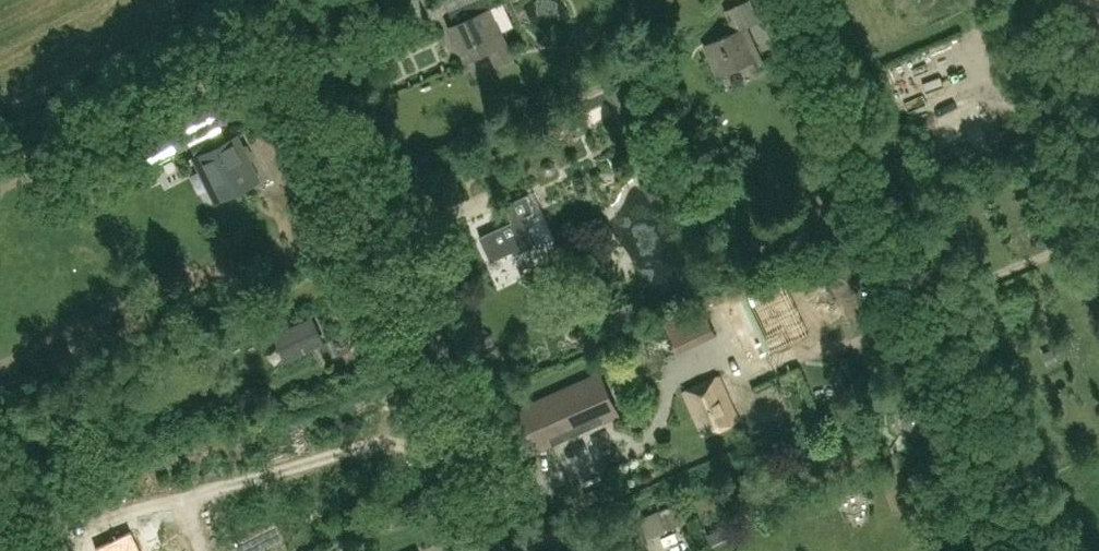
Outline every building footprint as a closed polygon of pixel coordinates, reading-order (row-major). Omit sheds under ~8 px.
[(453,26),(468,60),(492,50),(497,62),(511,56),(487,0),(479,0),(473,2),(478,14),(453,26)] [(546,7),(544,0),(522,0),(525,11),(546,7)] [(749,69),(762,63),(738,5),(726,11),(735,32),(704,45),(717,76),(746,64),(749,69)] [(576,88),(585,108),(614,95),(604,75),(576,88)] [(570,128),(578,135),(587,131),(589,120),(580,114),(572,119),(570,128)] [(141,171),(189,146),(179,127),(131,153),(141,171)] [(237,132),(190,156),(194,163),(201,160),(218,194),(258,174),(237,132)] [(184,163),(193,191),(200,189),(191,161),(184,163)] [(514,255),(538,244),(525,216),(536,211),(528,194),(504,205),(512,222),(480,237),(492,262),(513,252),(514,255)] [(1011,200),(1015,218),(1032,214),(1027,195),(1011,200)] [(791,343),(762,284),(722,304),(750,363),(791,343)] [(1098,303),(1098,287),(1083,294),(1089,307),(1098,303)] [(701,303),(664,321),(679,352),(716,335),(701,303)] [(312,319),(277,336),(288,360),(307,351),(304,345),(321,337),(312,319)] [(121,328),(104,336),(109,348),(126,340),(121,328)] [(340,353),(333,338),(322,343),(329,358),(340,353)] [(523,459),(621,414),(601,370),(503,415),(523,459)] [(718,376),(684,392),(704,435),(738,419),(718,376)] [(902,411),(902,424),(913,432),(925,426),(926,413),(915,405),(902,411)] [(583,493),(572,498),(577,509),(588,504),(587,503),(598,498),(595,490),(584,494),(583,493)] [(96,547),(98,550),(148,550),(137,528),(96,547)]
